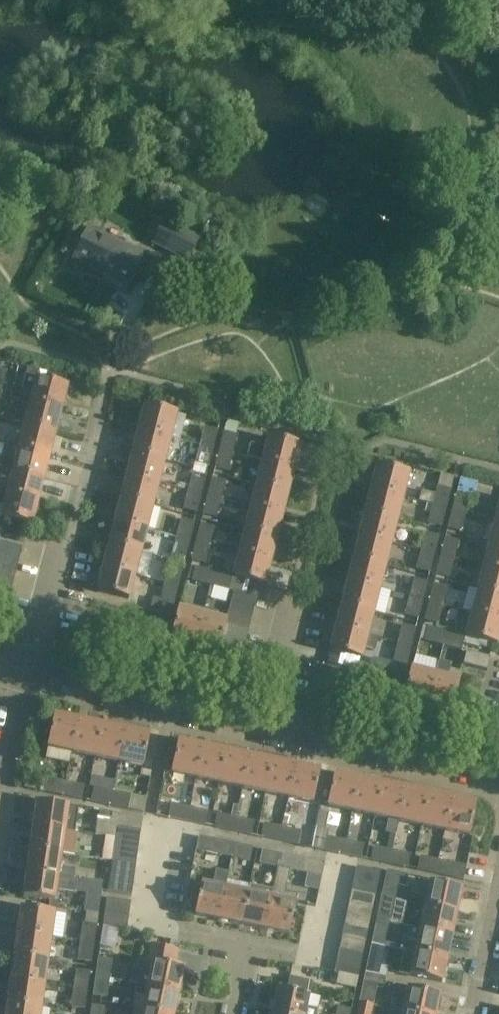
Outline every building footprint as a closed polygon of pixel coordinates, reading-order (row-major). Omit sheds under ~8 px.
[(200,237),(164,218),(151,243),(188,261),(200,237)] [(127,287),(142,257),(88,229),(72,259),(127,287)] [(32,392),(22,389),(20,398),(30,401),(61,409),(67,386),(36,377),(32,392)] [(55,432),(61,409),(30,401),(20,398),(14,421),(24,424),(55,432)] [(139,429),(169,437),(175,413),(145,406),(139,429)] [(55,432),(24,424),(18,446),(49,455),(55,432)] [(203,427),(199,445),(213,448),(218,431),(203,427)] [(163,460),(169,437),(139,429),(133,452),(163,460)] [(224,432),(219,449),(233,452),(237,436),(224,432)] [(247,457),(262,461),(263,460),(294,468),(300,445),(269,437),(265,449),(250,445),(247,457)] [(43,478),(49,455),(18,446),(17,447),(4,444),(1,455),(14,459),(12,469),(43,478)] [(208,468),(213,448),(199,445),(194,464),(208,468)] [(233,452),(219,449),(214,469),(228,472),(233,452)] [(158,483),(163,460),(133,452),(127,475),(158,483)] [(257,483),(288,491),(294,468),(263,460),(262,461),(257,483)] [(371,488),(402,496),(408,473),(377,465),(371,488)] [(12,469),(8,484),(0,482),(0,483),(0,491),(6,493),(6,492),(37,500),(43,478),(12,469)] [(188,491),(201,494),(206,477),(192,473),(188,491)] [(152,506),(158,483),(127,475),(121,498),(152,506)] [(212,478),(207,495),(221,498),(226,482),(212,478)] [(282,514),(288,491),(257,483),(251,506),(282,514)] [(418,502),(432,505),(446,509),(451,491),(437,487),(435,495),(421,491),(418,502)] [(396,519),(402,496),(371,488),(365,511),(396,519)] [(6,492),(6,493),(0,491),(0,505),(2,505),(0,514),(0,516),(5,517),(31,524),(37,500),(6,492)] [(201,494),(188,491),(183,510),(196,513),(201,494)] [(452,511),(465,514),(470,496),(456,492),(452,511)] [(207,495),(202,515),(216,518),(220,506),(221,498),(207,495)] [(146,529),(152,506),(121,498),(115,521),(146,529)] [(441,528),(446,509),(432,505),(427,524),(441,528)] [(276,537),(282,514),(251,506),(245,529),(276,537)] [(365,511),(359,534),(390,542),(396,519),(365,511)] [(465,514),(452,511),(447,529),(461,532),(465,514)] [(180,519),(176,537),(190,540),(194,523),(180,519)] [(489,543),(498,546),(498,521),(495,520),(489,543)] [(115,521),(109,544),(140,552),(146,529),(115,521)] [(200,524),(196,541),(210,544),(214,528),(200,524)] [(270,560),(276,537),(245,529),(239,552),(270,560)] [(420,551),(434,555),(439,537),(425,533),(420,551)] [(359,534),(353,557),(384,565),(390,542),(359,534)] [(170,559),(184,563),(190,540),(176,537),(170,559)] [(445,538),(440,556),(454,560),(458,542),(445,538)] [(210,544),(196,541),(191,561),(205,564),(210,544)] [(18,562),(22,547),(0,542),(0,558),(18,562)] [(483,566),(498,570),(498,546),(489,543),(483,566)] [(109,544),(103,567),(134,575),(140,552),(109,544)] [(429,573),(434,555),(420,551),(415,570),(429,573)] [(233,575),(261,582),(264,583),(270,560),(239,552),(233,575)] [(449,578),(454,560),(440,556),(435,575),(449,578)] [(378,588),(384,565),(353,557),(348,580),(378,588)] [(13,578),(18,562),(0,558),(0,575),(13,578)] [(164,582),(178,586),(184,563),(170,559),(164,582)] [(483,566),(477,589),(498,595),(498,570),(483,566)] [(103,567),(97,590),(128,598),(131,587),(138,588),(141,576),(134,575),(103,567)] [(210,586),(213,572),(195,567),(191,581),(210,586)] [(232,577),(213,572),(210,586),(228,591),(232,577)] [(0,575),(0,591),(9,594),(13,578),(0,575)] [(413,579),(409,598),(423,601),(427,583),(413,579)] [(342,603),(372,611),(378,588),(348,580),(342,603)] [(170,618),(178,586),(164,582),(163,587),(157,586),(149,613),(170,618)] [(429,602),(443,606),(448,588),(433,584),(429,602)] [(233,591),(231,601),(254,607),(257,595),(234,589),(233,591)] [(477,589),(471,612),(498,619),(498,595),(477,589)] [(423,601),(409,598),(404,616),(418,620),(423,601)] [(251,619),(254,607),(231,601),(228,613),(251,619)] [(443,606),(429,602),(424,620),(438,623),(443,606)] [(366,634),(372,611),(342,603),(336,627),(366,634)] [(194,645),(203,608),(192,605),(190,611),(178,608),(173,628),(141,620),(137,636),(171,644),(172,640),(194,645)] [(218,649),(221,636),(224,624),(226,620),(215,617),(216,611),(203,608),(194,645),(218,651),(218,649)] [(471,612),(465,636),(496,644),(498,634),(498,619),(471,612)] [(248,631),(251,619),(228,613),(226,620),(224,624),(248,631)] [(245,643),(248,631),(224,624),(221,636),(245,643)] [(397,642),(411,646),(416,628),(402,625),(397,642)] [(366,634),(336,627),(330,650),(360,658),(363,646),(375,649),(378,637),(366,634)] [(442,646),(446,632),(428,628),(425,642),(442,646)] [(446,632),(442,646),(461,650),(464,637),(446,632)] [(245,643),(221,636),(218,649),(242,655),(245,643)] [(411,646),(397,642),(392,662),(373,657),(369,672),(402,680),(411,646)] [(490,659),(466,652),(462,665),(486,672),(490,659)] [(412,668),(404,699),(427,705),(438,661),(415,655),(412,668)] [(438,661),(427,705),(450,711),(458,680),(448,677),(451,664),(438,661)] [(69,763),(72,751),(78,720),(55,715),(46,759),(69,763)] [(72,751),(95,756),(102,724),(78,720),(72,751)] [(95,756),(118,761),(125,729),(102,724),(95,756)] [(148,734),(125,729),(118,761),(142,766),(148,734)] [(172,772),(195,777),(202,745),(178,740),(172,772)] [(202,745),(195,777),(219,782),(225,750),(202,745)] [(242,787),(249,755),(225,750),(219,782),(242,787)] [(265,791),(272,760),(249,755),(242,787),(265,791)] [(288,796),(295,765),(272,760),(265,791),(288,796)] [(319,770),(295,765),(288,796),(312,801),(319,770)] [(352,809),(358,778),(335,773),(328,805),(352,809)] [(47,778),(44,792),(63,796),(66,782),(47,778)] [(375,814),(382,783),(358,778),(352,809),(375,814)] [(66,782),(63,796),(81,800),(84,786),(66,782)] [(396,834),(399,819),(405,788),(382,783),(375,814),(389,817),(386,832),(396,834)] [(109,806),(112,792),(93,788),(90,802),(109,806)] [(405,788),(399,819),(422,824),(428,793),(405,788)] [(112,792),(109,805),(127,809),(130,795),(112,792)] [(428,793),(422,824),(445,829),(452,797),(428,793)] [(475,802),(452,797),(445,829),(469,834),(475,802)] [(36,800),(33,824),(65,829),(75,830),(78,806),(68,805),(36,800)] [(171,804),(168,818),(186,822),(189,808),(171,804)] [(189,808),(186,822),(205,825),(208,812),(189,808)] [(98,817),(95,835),(115,838),(115,836),(139,839),(142,819),(112,814),(113,813),(100,810),(100,811),(98,817)] [(217,814),(214,827),(233,831),(235,818),(217,814)] [(235,818),(233,831),(251,835),(254,822),(235,818)] [(30,847),(61,852),(74,854),(77,832),(64,830),(65,829),(33,824),(30,847)] [(264,824),(261,837),(279,841),(282,828),(264,824)] [(316,827),(312,848),(343,854),(345,841),(327,837),(329,829),(325,828),(316,827)] [(282,828),(279,841),(298,845),(301,832),(282,828)] [(112,859),(136,862),(139,839),(115,836),(115,838),(112,859)] [(199,837),(196,850),(231,858),(234,844),(199,837)] [(345,841),(343,854),(345,855),(361,858),(364,845),(345,841)] [(234,844),(231,858),(250,862),(253,848),(234,844)] [(26,871),(74,878),(76,867),(60,865),(61,852),(30,847),(26,871)] [(373,847),(370,860),(389,864),(392,851),(389,850),(373,847)] [(262,850),(259,864),(277,867),(280,854),(262,850)] [(392,851),(389,864),(407,868),(410,854),(397,852),(392,851)] [(282,855),(280,854),(277,867),(277,868),(273,888),(265,928),(288,933),(296,893),(285,890),(290,868),(301,871),(304,857),(283,853),(282,855)] [(420,857),(417,870),(436,875),(439,861),(437,861),(420,857)] [(109,882),(132,886),(136,862),(112,859),(109,882)] [(304,859),(301,872),(322,877),(324,863),(304,859)] [(439,861),(436,875),(463,880),(466,867),(439,861)] [(357,867),(354,880),(377,885),(380,872),(365,869),(357,867)] [(195,913),(218,918),(225,887),(228,872),(216,869),(213,885),(201,882),(195,913)] [(26,871),(23,895),(55,899),(56,891),(56,890),(86,894),(84,912),(90,913),(98,914),(98,912),(102,883),(88,880),(74,878),(26,871)] [(387,871),(381,895),(396,898),(398,886),(405,887),(408,876),(387,871)] [(375,896),(377,885),(354,880),(351,891),(375,896)] [(425,904),(456,911),(461,888),(430,881),(425,904)] [(108,884),(107,892),(131,896),(133,886),(109,882),(108,884)] [(241,923),(265,928),(273,888),(249,883),(247,891),(248,892),(241,923)] [(218,918),(241,923),(248,892),(247,891),(225,887),(218,918)] [(372,908),(375,896),(351,891),(349,903),(372,908)] [(391,919),(396,898),(381,895),(377,916),(391,919)] [(107,898),(105,912),(129,916),(131,902),(107,898)] [(370,920),(372,908),(349,903),(346,915),(370,920)] [(420,927),(452,934),(456,911),(425,904),(420,927)] [(21,907),(18,931),(50,935),(53,911),(21,907)] [(105,912),(103,924),(126,931),(129,916),(105,912)] [(367,931),(370,920),(346,915),(344,926),(367,931)] [(82,924),(80,939),(94,941),(94,940),(96,926),(88,924),(82,924)] [(372,942),(386,945),(389,928),(375,925),(372,942)] [(344,926),(342,938),(365,943),(367,931),(344,926)] [(415,951),(447,957),(452,934),(420,927),(415,951)] [(14,954),(47,959),(50,935),(18,931),(14,954)] [(365,943),(342,938),(339,950),(362,955),(365,943)] [(91,963),(94,941),(80,939),(77,961),(91,963)] [(386,945),(372,942),(365,971),(386,976),(387,972),(388,967),(385,967),(386,964),(383,963),(384,955),(386,945)] [(129,982),(137,983),(179,991),(184,968),(175,966),(178,950),(151,944),(148,957),(150,962),(141,960),(133,963),(129,982)] [(337,961),(360,966),(362,955),(339,950),(337,961)] [(442,981),(447,957),(415,951),(415,952),(404,950),(401,963),(412,966),(410,974),(442,981)] [(11,978),(43,983),(47,959),(14,954),(11,978)] [(95,977),(109,979),(112,961),(98,959),(95,977)] [(360,966),(337,961),(334,974),(357,979),(360,966)] [(73,987),(87,989),(90,972),(76,970),(73,987)] [(365,971),(359,1002),(373,1004),(376,988),(380,989),(381,988),(383,988),(386,976),(365,971)] [(272,1011),(288,1013),(317,1013),(320,996),(310,994),(313,980),(289,976),(287,989),(276,987),(272,1011)] [(107,998),(109,979),(95,977),(92,996),(107,998)] [(8,1002),(40,1006),(43,983),(11,978),(8,1002)] [(171,1013),(174,1013),(179,991),(137,983),(135,993),(145,996),(142,1008),(171,1013)] [(400,985),(395,1009),(421,1013),(435,1013),(439,993),(400,985)] [(85,1010),(87,989),(73,987),(70,1008),(85,1010)] [(40,1006),(8,1002),(6,1013),(39,1013),(40,1006)] [(373,1004),(359,1002),(356,1013),(371,1013),(373,1004)] [(105,1008),(91,1006),(90,1013),(104,1013),(105,1008)]
